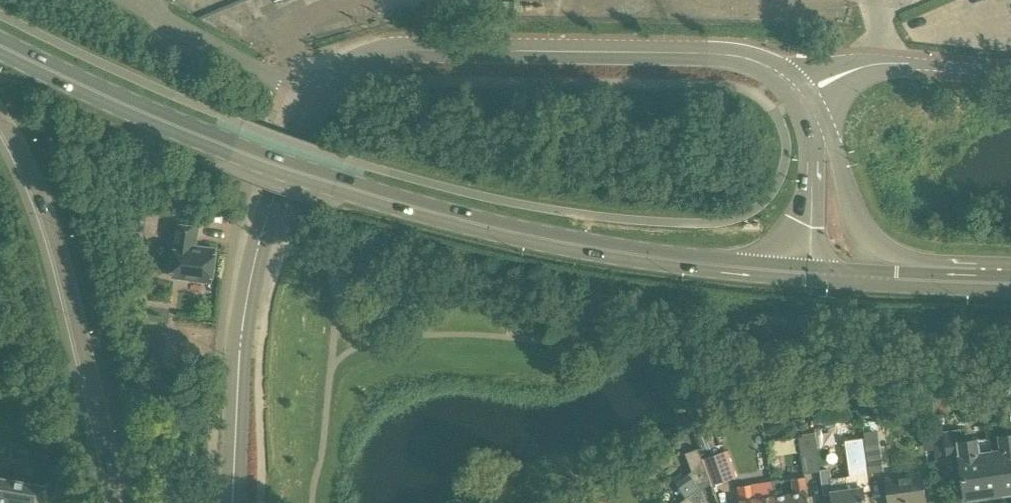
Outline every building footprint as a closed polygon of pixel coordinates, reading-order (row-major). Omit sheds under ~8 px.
[(198,239),(199,227),(177,224),(174,246),(178,246),(174,277),(210,281),(214,250),(197,248),(198,239)] [(178,341),(179,333),(145,328),(144,336),(178,341)] [(1004,402),(1009,437),(1000,439),(1002,452),(991,453),(996,494),(1010,492),(1010,401),(1004,402)] [(989,440),(977,442),(962,444),(960,430),(944,432),(948,461),(961,459),(966,498),(996,494),(991,453),(989,440)] [(804,474),(820,472),(814,435),(799,437),(804,474)] [(686,498),(679,502),(706,502),(702,491),(711,484),(702,458),(698,448),(685,453),(692,472),(675,483),(686,498)] [(880,448),(866,450),(869,473),(883,471),(880,448)] [(727,449),(702,458),(711,484),(736,476),(727,449)] [(854,488),(831,492),(833,502),(865,502),(863,488),(870,487),(866,455),(850,457),(854,488)] [(55,474),(44,472),(42,485),(0,478),(0,502),(60,502),(55,474)] [(921,473),(886,478),(889,502),(925,502),(921,473)] [(794,494),(776,496),(777,502),(809,502),(808,492),(805,477),(791,479),(794,494)] [(754,500),(752,485),(738,487),(740,502),(777,502),(776,496),(754,500)] [(592,502),(611,502),(605,494),(592,502)]
